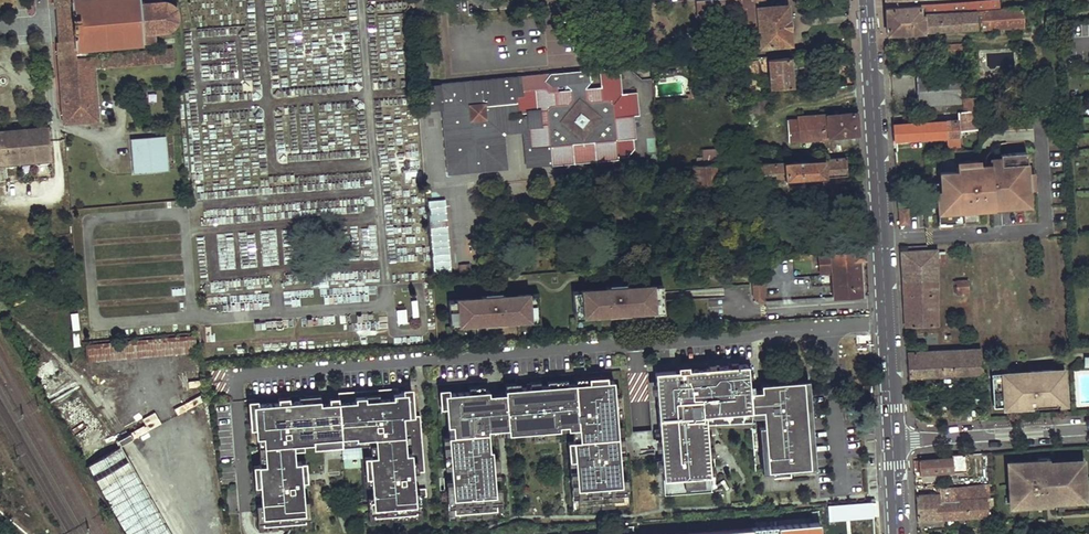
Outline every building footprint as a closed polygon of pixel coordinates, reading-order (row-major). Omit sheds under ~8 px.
[(157,40),(157,30),(163,29),(166,28),(170,27),(173,25),(176,22),(178,17),(178,14),(177,9),(175,6),(173,3),(170,1),(167,1),(164,0),(54,0),(55,7),(57,7),(71,6),(75,40),(60,42),(58,42),(59,50),(86,47),(101,45),(157,40)] [(791,44),(788,5),(760,7),(760,0),(697,0),(698,13),(736,10),(736,16),(745,16),(747,47),(791,44)] [(997,1),(920,6),(920,8),(921,16),(969,12),(969,11),(998,9),(997,1)] [(60,42),(75,40),(71,6),(57,7),(60,42)] [(920,8),(886,8),(887,21),(888,34),(1022,28),(1021,8),(998,9),(969,11),(969,12),(921,16),(920,8)] [(942,53),(965,52),(965,44),(941,46),(942,53)] [(64,124),(99,121),(95,56),(91,56),(91,52),(86,47),(59,50),(64,124)] [(103,68),(174,61),(173,49),(102,55),(103,68)] [(770,88),(793,86),(790,57),(768,59),(770,88)] [(747,72),(758,71),(757,60),(747,61),(747,72)] [(738,73),(747,72),(747,61),(737,62),(738,73)] [(530,124),(529,124),(531,146),(550,145),(551,163),(575,161),(596,160),(618,158),(628,157),(636,148),(635,138),(633,115),(640,115),(638,102),(638,93),(623,94),(620,67),(602,69),(603,87),(585,89),(590,82),(583,75),(582,75),(580,74),(577,74),(576,75),(574,76),(570,80),(564,74),(559,80),(565,85),(571,90),(550,92),(543,87),(540,87),(534,88),(524,89),(522,89),(521,76),(440,83),(440,84),(442,108),(442,109),(448,109),(448,113),(453,168),(501,163),(499,140),(505,139),(505,134),(504,125),(529,123),(530,124)] [(589,70),(557,73),(549,83),(545,80),(540,87),(543,87),(565,85),(559,80),(564,74),(570,80),(574,76),(576,75),(577,74),(580,74),(582,75),(583,75),(590,82),(589,70)] [(549,83),(557,73),(550,73),(545,80),(549,83)] [(959,74),(915,76),(917,106),(932,105),(932,113),(956,111),(961,111),(959,74)] [(749,90),(762,89),(762,86),(759,85),(759,78),(747,78),(749,90)] [(440,84),(422,86),(424,109),(442,108),(440,84)] [(804,98),(823,97),(822,87),(804,88),(804,98)] [(980,98),(977,98),(962,99),(963,111),(977,110),(980,110),(980,98)] [(508,168),(505,139),(499,140),(501,163),(453,168),(448,113),(448,109),(442,109),(447,174),(508,168)] [(908,119),(908,123),(890,125),(891,132),(893,141),(947,137),(960,136),(960,131),(976,130),(976,115),(978,115),(977,110),(963,111),(961,111),(956,111),(956,121),(913,122),(913,119),(908,119)] [(788,140),(859,134),(858,122),(857,112),(827,114),(827,117),(787,120),(788,140)] [(529,123),(504,125),(505,134),(523,132),(526,165),(551,163),(550,145),(531,146),(529,124),(530,124),(529,123)] [(51,158),(49,127),(47,127),(0,131),(0,163),(6,162),(19,161),(35,160),(51,158)] [(169,169),(167,136),(133,139),(136,172),(169,169)] [(960,136),(947,137),(947,147),(960,147),(960,136)] [(702,162),(718,162),(718,149),(703,148),(702,162)] [(956,171),(939,172),(943,222),(951,221),(976,220),(975,203),(977,203),(1009,201),(1011,201),(1012,206),(1029,205),(1028,189),(1027,172),(1025,152),(1000,153),(1000,158),(1000,164),(991,164),(978,165),(958,167),(956,167),(956,171)] [(758,181),(847,174),(845,157),(757,164),(757,173),(758,181)] [(752,161),(715,164),(716,176),(757,173),(757,164),(757,161),(752,161)] [(696,184),(716,182),(716,176),(715,164),(694,165),(695,178),(696,184)] [(661,168),(654,168),(655,181),(673,180),(673,182),(684,181),(684,179),(695,178),(694,165),(661,168)] [(940,182),(935,182),(938,226),(951,226),(951,221),(943,222),(940,182)] [(447,200),(429,200),(432,272),(450,271),(447,200)] [(907,208),(899,209),(900,224),(908,223),(907,208)] [(934,263),(934,249),(901,251),(905,328),(938,326),(934,263)] [(834,296),(863,294),(862,260),(866,259),(866,250),(818,253),(819,259),(830,258),(831,270),(834,296)] [(942,251),(934,251),(934,263),(943,263),(942,251)] [(820,270),(831,270),(830,258),(819,259),(820,270)] [(57,271),(45,274),(46,278),(40,279),(41,284),(60,280),(57,271)] [(765,290),(764,275),(752,276),(753,291),(765,290)] [(969,280),(956,280),(957,294),(969,293),(969,280)] [(606,287),(606,289),(593,290),(593,293),(615,292),(615,288),(620,288),(620,291),(642,290),(642,286),(629,287),(629,285),(625,286),(623,285),(622,284),(620,283),(618,283),(617,283),(616,284),(614,284),(612,285),(611,286),(610,287),(606,287)] [(593,290),(573,291),(574,319),(598,317),(620,315),(642,314),(664,312),(662,285),(642,286),(642,290),(620,291),(620,288),(615,288),(615,292),(593,293),(593,290)] [(758,302),(765,301),(765,290),(753,291),(753,297),(758,302)] [(482,296),(482,297),(469,298),(469,302),(491,301),(490,297),(496,297),(496,300),(518,299),(517,295),(504,296),(504,294),(500,294),(499,294),(497,293),(496,292),(494,292),(493,292),(492,292),(490,293),(488,294),(486,295),(482,296)] [(469,298),(448,300),(450,327),(474,326),(496,324),(518,323),(540,321),(538,293),(517,295),(518,299),(496,300),(496,297),(490,297),(491,301),(469,302),(469,298)] [(50,297),(40,301),(47,315),(56,311),(50,297)] [(396,309),(396,322),(407,322),(406,309),(396,309)] [(73,346),(80,346),(78,311),(71,312),(73,346)] [(89,359),(198,350),(197,334),(88,343),(89,359)] [(981,350),(970,351),(970,375),(983,375),(983,374),(981,350)] [(970,351),(907,353),(908,369),(908,378),(970,375),(970,351)] [(52,358),(37,368),(35,369),(42,381),(43,380),(59,370),(52,358)] [(668,371),(654,372),(658,418),(657,418),(663,495),(710,491),(708,467),(713,466),(713,459),(712,454),(707,454),(705,425),(750,422),(750,416),(750,411),(761,410),(762,415),(763,425),(766,470),(809,466),(806,405),(796,406),(796,398),(805,397),(804,379),(762,382),(762,389),(750,390),(747,391),(746,384),(745,364),(685,368),(685,365),(675,365),(675,370),(676,375),(668,375),(668,371)] [(1057,371),(992,374),(994,407),(1006,407),(1006,409),(1056,406),(1056,404),(1066,403),(1065,387),(1058,387),(1057,371)] [(592,376),(575,377),(576,383),(576,388),(589,387),(589,382),(592,381),(592,376)] [(814,466),(810,378),(804,379),(805,397),(796,398),(796,406),(806,405),(809,466),(814,466)] [(615,394),(614,380),(592,381),(589,382),(589,387),(576,388),(576,383),(567,383),(548,385),(541,386),(526,386),(521,387),(505,388),(505,392),(509,433),(524,432),(545,430),(568,428),(574,428),(577,427),(578,439),(575,439),(573,440),(575,459),(575,463),(578,503),(623,499),(620,465),(620,455),(617,424),(617,418),(615,394)] [(863,401),(872,401),(872,385),(862,385),(863,401)] [(346,391),(337,391),(338,397),(337,397),(341,445),(368,442),(369,455),(372,484),(373,499),(374,516),(417,512),(416,498),(416,496),(426,495),(426,487),(415,488),(413,471),(424,470),(423,460),(419,461),(417,441),(422,441),(420,421),(405,423),(405,416),(410,415),(409,395),(409,391),(398,392),(397,386),(354,390),(354,396),(346,396),(346,391)] [(55,406),(59,411),(90,451),(112,433),(78,389),(56,406),(55,406)] [(489,394),(489,389),(484,390),(473,391),(445,392),(446,404),(447,424),(452,424),(453,434),(448,434),(451,467),(452,478),(454,513),(497,509),(495,486),(494,476),(492,477),(491,469),(494,469),(493,457),(492,449),(490,449),(488,434),(488,429),(492,429),(489,394)] [(488,434),(509,433),(505,392),(489,394),(492,429),(488,429),(488,434)] [(186,394),(170,400),(176,414),(191,409),(186,394)] [(278,402),(253,404),(253,408),(255,427),(256,437),(257,437),(263,436),(265,464),(260,464),(258,464),(261,492),(261,504),(263,525),(282,524),(283,528),(291,527),(295,527),(295,523),(306,522),(304,500),(302,480),(301,461),(295,461),(294,449),(293,444),(303,443),(313,442),(313,439),(323,438),(320,399),(319,394),(305,395),(305,400),(289,401),(278,402)] [(415,414),(414,394),(409,395),(410,415),(405,416),(405,423),(420,421),(419,414),(415,414)] [(623,417),(621,394),(615,394),(617,418),(623,417)] [(981,404),(981,395),(966,396),(966,405),(981,404)] [(313,442),(313,447),(341,445),(337,397),(320,399),(323,438),(313,439),(313,442)] [(138,414),(145,431),(159,425),(153,408),(138,414)] [(712,429),(751,427),(750,422),(705,425),(707,454),(712,454),(713,459),(712,429)] [(626,455),(623,424),(617,424),(620,455),(626,455)] [(763,425),(757,426),(761,470),(766,470),(763,425)] [(448,434),(442,435),(445,467),(451,467),(448,434)] [(87,462),(86,463),(126,533),(171,533),(120,443),(87,462)] [(920,475),(969,471),(967,455),(953,456),(953,458),(919,461),(920,475)] [(500,476),(499,456),(493,457),(494,469),(491,469),(492,477),(494,476),(500,476)] [(1044,463),(1044,461),(1014,462),(1014,468),(1008,469),(1011,505),(1031,503),(1031,506),(1045,505),(1044,502),(1052,502),(1075,501),(1075,493),(1084,492),(1083,469),(1074,470),(1073,462),(1049,463),(1044,463)] [(1083,469),(1082,461),(1073,462),(1074,470),(1083,469)] [(575,463),(569,464),(573,509),(629,505),(627,464),(620,465),(623,499),(578,503),(575,463)] [(452,478),(446,479),(449,519),(503,515),(501,486),(495,486),(497,509),(454,513),(452,478)] [(934,502),(954,502),(953,488),(932,489),(933,494),(934,502)] [(1084,500),(1084,492),(1075,493),(1075,501),(1084,500)] [(916,522),(989,519),(987,500),(954,502),(934,502),(933,494),(915,495),(916,522)] [(422,517),(421,498),(416,498),(417,512),(374,516),(373,499),(368,499),(368,505),(370,521),(422,517)] [(295,523),(295,527),(311,526),(309,500),(304,500),(306,522),(295,523)] [(261,504),(256,504),(259,530),(274,529),(283,528),(282,524),(263,525),(261,504)] [(880,529),(878,529),(876,505),(828,508),(829,526),(822,527),(822,533),(880,533),(880,529)] [(607,533),(819,533),(818,517),(721,525),(607,533)]
